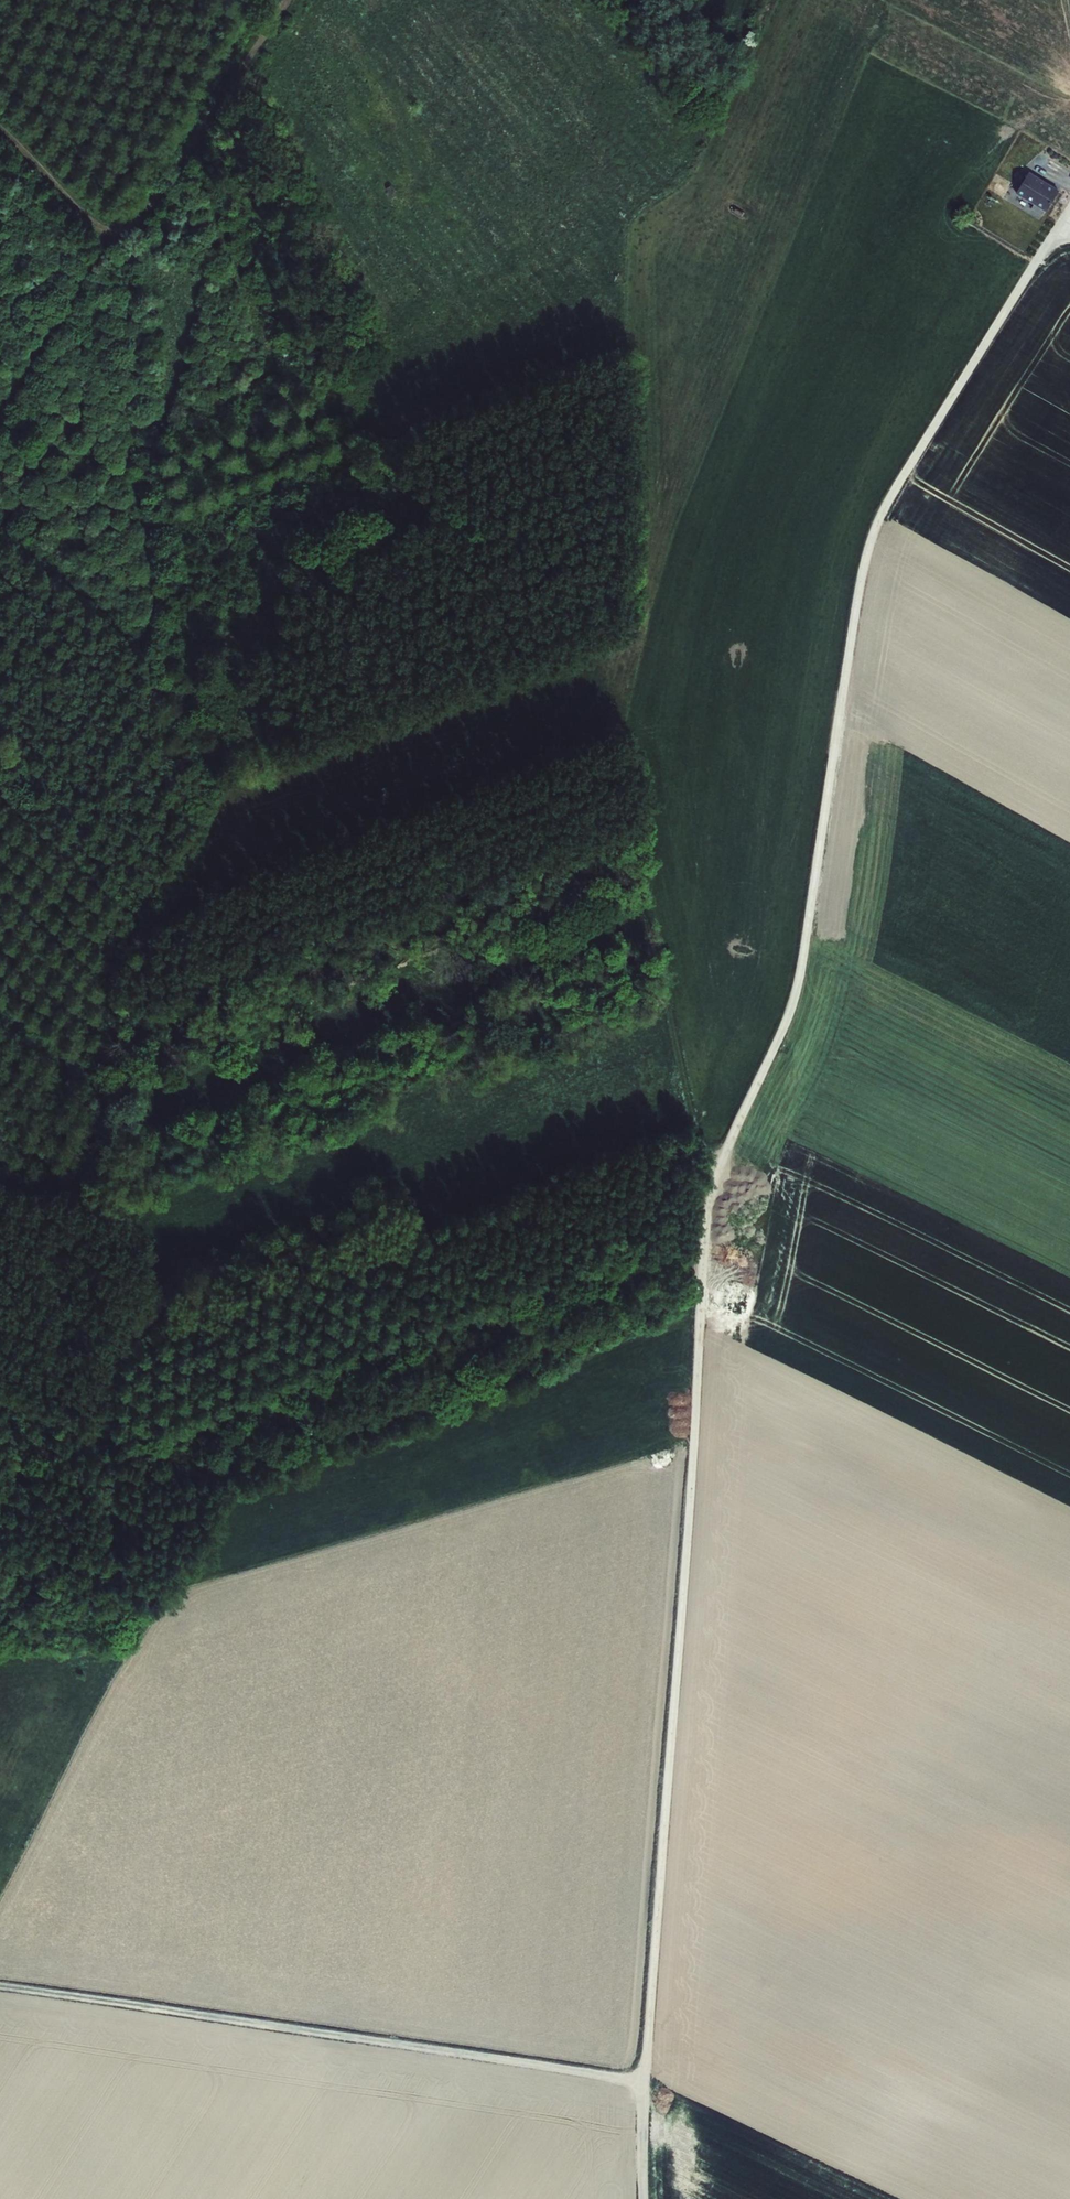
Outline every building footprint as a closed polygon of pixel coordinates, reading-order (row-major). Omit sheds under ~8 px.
[(385,0),(365,0),(372,15),(388,7),(385,0)] [(1028,174),(1017,193),(1035,204),(1032,209),(1042,215),(1044,211),(1046,212),(1058,192),(1028,174)]
